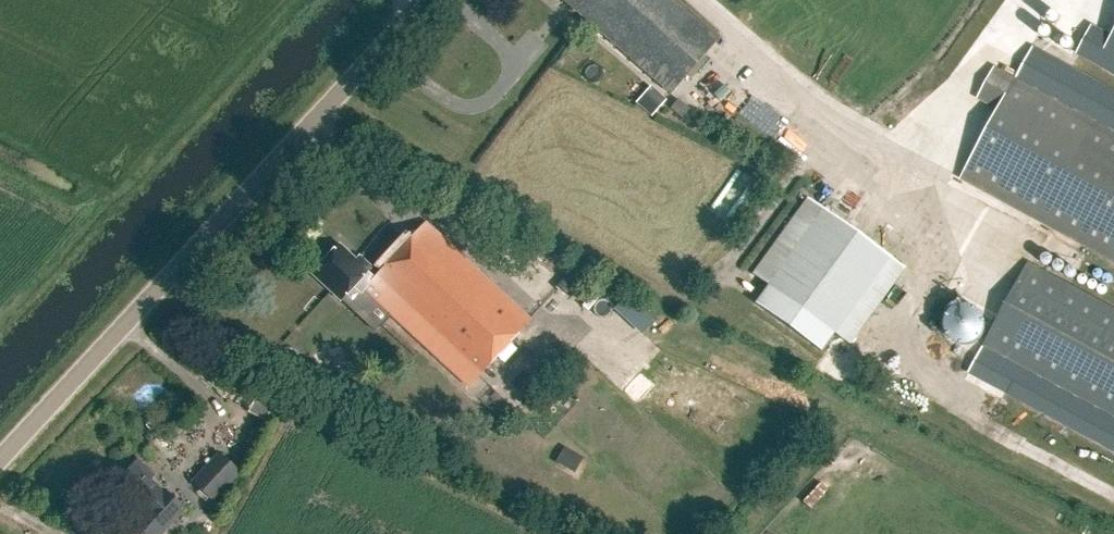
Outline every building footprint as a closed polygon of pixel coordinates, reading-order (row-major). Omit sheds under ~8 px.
[(671,95),(719,39),(675,0),(562,0),(671,95)] [(994,70),(979,98),(1000,109),(962,179),(1113,260),(1113,135),(994,70)] [(651,117),(665,100),(649,87),(635,104),(651,117)] [(681,119),(689,109),(677,100),(670,109),(681,119)] [(748,273),(767,287),(753,305),(818,352),(831,333),(846,344),(903,266),(805,195),(748,273)] [(363,291),(468,388),(530,321),(425,223),(373,279),(366,273),(370,269),(359,258),(355,262),(338,247),(324,262),(321,260),(313,270),(315,272),(313,274),(341,300),(353,287),(360,294),(363,291)] [(1029,264),(984,348),(1113,418),(1113,310),(1029,264)] [(1004,381),(983,400),(990,408),(1011,388),(1004,381)] [(271,416),(277,402),(260,396),(255,410),(271,416)] [(150,444),(156,438),(150,432),(144,438),(150,444)] [(574,474),(583,459),(564,448),(555,464),(574,474)] [(218,454),(192,483),(213,502),(239,474),(218,454)] [(134,465),(114,486),(142,513),(132,523),(144,533),(162,533),(184,511),(163,491),(162,492),(150,481),(155,476),(139,460),(134,465)] [(813,475),(802,497),(822,507),(833,485),(813,475)]
